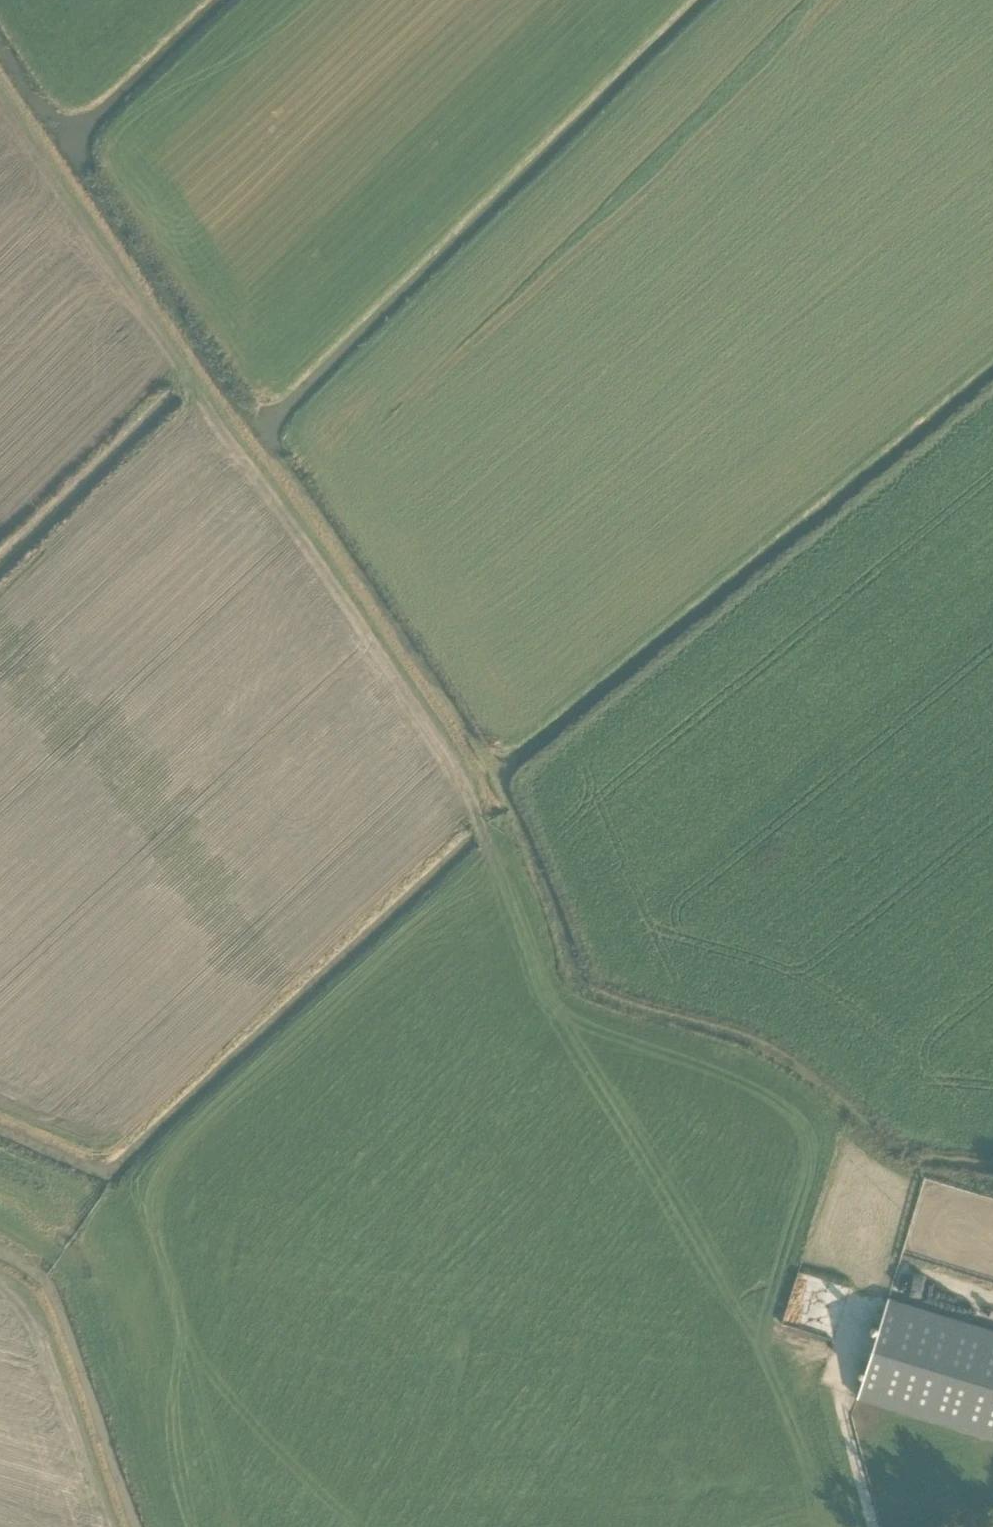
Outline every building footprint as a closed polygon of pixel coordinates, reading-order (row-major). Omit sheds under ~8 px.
[(992,1439),(992,1330),(890,1298),(859,1397),(992,1439)]
